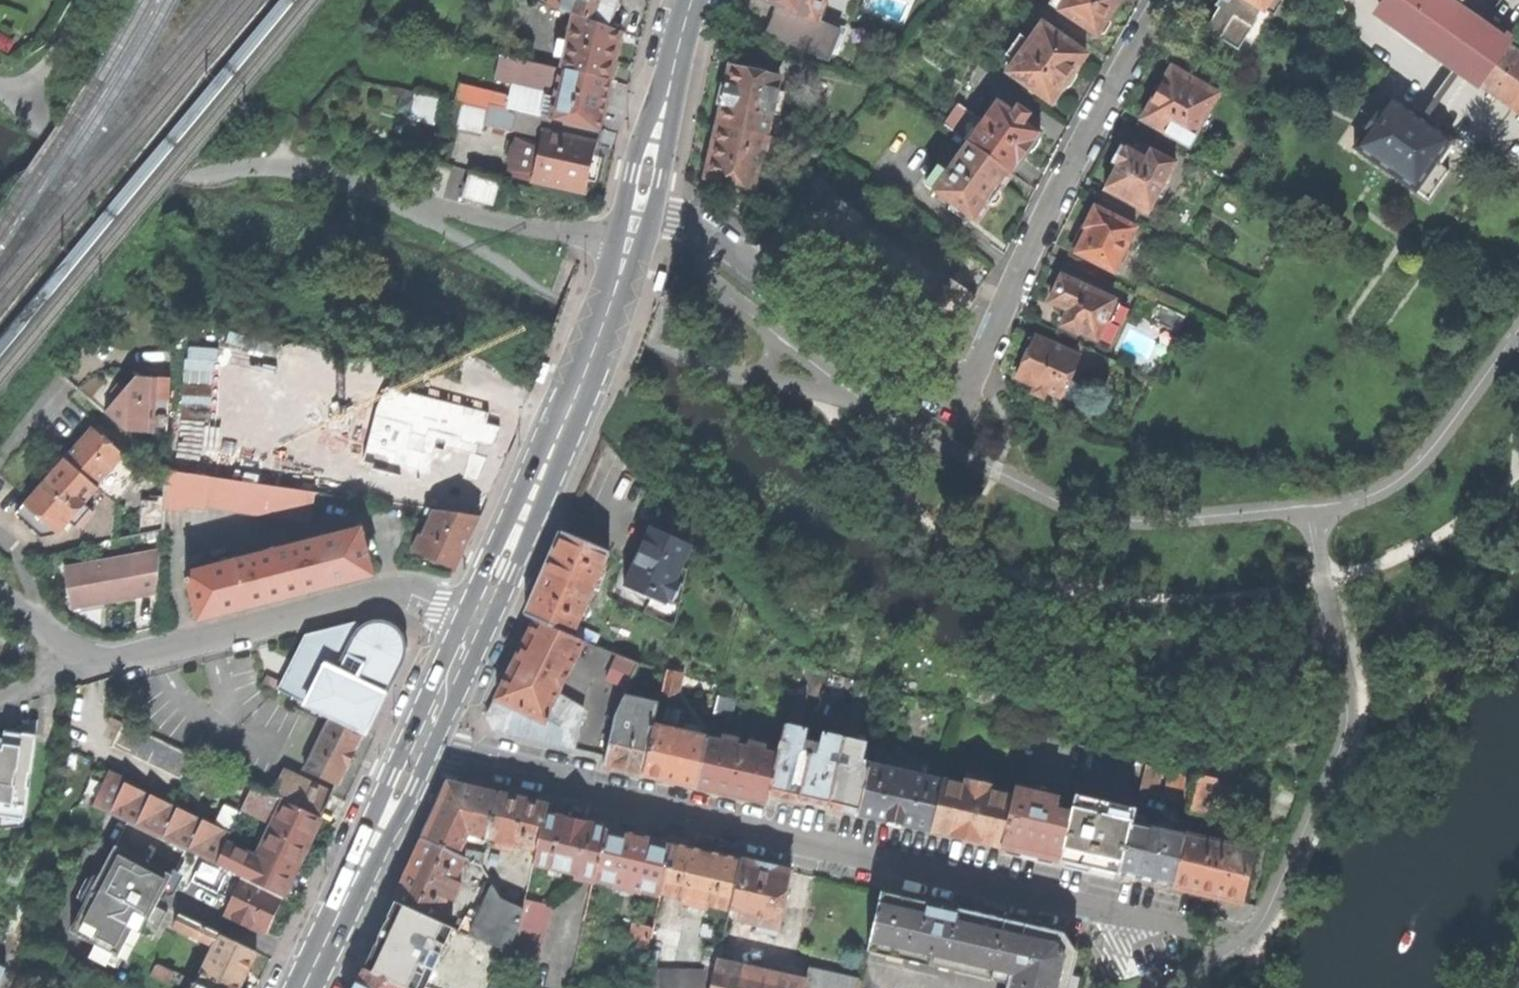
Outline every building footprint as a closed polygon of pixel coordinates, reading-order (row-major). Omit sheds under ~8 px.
[(575,14),(607,26),(613,12),(619,12),(620,9),(621,6),(617,2),(617,0),(553,0),(551,5),(575,14)] [(826,63),(838,33),(815,24),(825,0),(757,0),(777,8),(765,36),(826,63)] [(1047,5),(1096,36),(1098,35),(1104,34),(1107,30),(1110,25),(1110,21),(1108,18),(1119,0),(1050,0),(1047,5)] [(1237,47),(1261,9),(1246,0),(1229,0),(1228,2),(1224,0),(1219,0),(1215,5),(1214,5),(1213,7),(1218,10),(1213,17),(1205,29),(1204,28),(1201,33),(1216,43),(1219,39),(1236,50),(1238,48),(1237,47)] [(1261,9),(1262,10),(1263,10),(1272,15),(1281,1),(1278,0),(1246,0),(1261,9)] [(1438,0),(1386,0),(1383,4),(1376,15),(1518,117),(1518,58),(1502,46),(1507,38),(1502,34),(1497,42),(1438,0)] [(1455,1),(1502,34),(1507,38),(1518,46),(1518,0),(1456,0),(1455,1)] [(565,58),(562,70),(611,80),(616,57),(622,32),(607,26),(575,14),(569,41),(559,39),(556,56),(565,58)] [(1086,55),(1042,25),(1029,42),(1019,35),(1005,55),(1015,62),(1007,73),(1051,104),(1062,88),(1069,88),(1073,83),(1076,78),(1075,71),(1086,55)] [(488,109),(489,108),(490,105),(599,130),(601,130),(606,104),(611,80),(562,70),(501,56),(496,81),(512,84),(509,96),(494,93),(495,91),(461,84),(457,102),(465,104),(488,109)] [(1158,137),(1169,143),(1173,137),(1187,146),(1218,93),(1172,66),(1161,84),(1160,84),(1154,85),(1151,90),(1148,96),(1149,101),(1151,103),(1141,119),(1162,131),(1158,137)] [(724,100),(717,127),(767,138),(771,116),(774,116),(779,92),(776,92),(779,80),(731,69),(724,100)] [(377,111),(402,117),(408,95),(383,88),(377,111)] [(1355,147),(1428,199),(1448,170),(1440,164),(1455,143),(1434,128),(1438,121),(1415,106),(1411,112),(1391,98),(1378,115),(1377,114),(1372,120),(1366,128),(1368,130),(1355,147)] [(984,122),(968,144),(1010,174),(1024,154),(1026,155),(1028,151),(1034,151),(1037,146),(1040,141),(1040,132),(1024,121),(1029,114),(1018,106),(1013,113),(998,102),(984,122)] [(487,130),(487,127),(491,109),(489,108),(488,109),(465,104),(461,125),(487,130)] [(943,126),(968,144),(984,122),(959,104),(943,126)] [(510,168),(535,174),(534,180),(586,192),(593,158),(599,130),(490,105),(489,108),(491,109),(487,127),(513,133),(514,131),(543,138),(542,140),(517,134),(510,168)] [(757,188),(771,191),(775,174),(760,172),(768,138),(767,138),(717,127),(712,151),(706,179),(756,191),(757,188)] [(947,210),(963,221),(966,216),(976,222),(988,205),(989,206),(995,205),(998,201),(1000,198),(998,191),(1010,174),(968,144),(947,173),(938,167),(924,186),(951,204),(947,210)] [(1103,189),(1148,212),(1174,162),(1141,144),(1137,152),(1126,146),(1124,150),(1119,147),(1115,155),(1111,163),(1116,165),(1103,189)] [(465,196),(492,203),(499,178),(472,171),(465,196)] [(1074,253),(1113,272),(1135,228),(1094,207),(1088,219),(1083,227),(1087,229),(1074,253)] [(655,291),(663,294),(668,278),(670,274),(665,273),(662,272),(655,291)] [(1077,332),(1095,339),(1096,337),(1112,302),(1113,300),(1060,276),(1055,288),(1048,302),(1066,310),(1065,314),(1062,313),(1058,321),(1061,323),(1059,326),(1076,334),(1077,332)] [(1134,295),(1155,305),(1184,318),(1189,307),(1139,284),(1134,295)] [(1126,308),(1112,302),(1096,337),(1110,344),(1126,308)] [(1149,320),(1177,333),(1184,318),(1155,305),(1149,320)] [(1045,392),(1059,399),(1060,397),(1073,403),(1080,387),(1067,381),(1078,357),(1034,337),(1033,340),(1030,338),(1026,340),(1024,345),(1021,351),(1023,356),(1025,357),(1015,378),(1033,386),(1030,394),(1042,399),(1045,392)] [(555,366),(548,362),(541,378),(539,381),(544,383),(547,385),(555,366)] [(103,410),(124,428),(153,429),(154,374),(134,374),(118,393),(103,410)] [(454,414),(439,450),(484,468),(492,450),(500,433),(454,414)] [(91,426),(64,457),(95,483),(122,452),(105,438),(91,426)] [(370,442),(400,451),(405,435),(374,426),(370,442)] [(439,490),(430,509),(465,514),(476,489),(484,468),(439,450),(424,484),(439,490)] [(72,518),(81,526),(94,510),(85,502),(99,486),(95,483),(64,457),(26,503),(60,532),(72,518)] [(205,508),(313,523),(319,493),(167,470),(165,502),(165,510),(183,513),(184,508),(205,511),(205,508)] [(164,524),(165,510),(165,502),(144,497),(141,531),(164,524)] [(43,537),(60,532),(26,503),(16,515),(32,527),(43,537)] [(430,509),(427,508),(425,515),(431,516),(423,536),(420,535),(413,551),(457,570),(470,541),(481,516),(465,514),(430,509)] [(652,600),(646,614),(676,628),(689,571),(683,568),(693,547),(652,528),(643,548),(626,588),(652,600)] [(360,532),(276,554),(286,595),(327,584),(371,572),(360,532)] [(526,614),(536,619),(574,636),(611,554),(587,544),(561,533),(543,574),(526,614)] [(119,600),(158,593),(161,551),(64,569),(72,608),(119,600)] [(192,583),(201,617),(242,606),(286,595),(276,554),(190,577),(191,578),(186,580),(187,584),(192,583)] [(575,749),(585,710),(560,695),(587,641),(574,636),(536,619),(511,671),(489,718),(495,731),(575,749)] [(306,634),(278,690),(307,704),(325,666),(384,695),(400,664),(407,649),(403,635),(391,626),(377,620),(362,625),(355,621),(306,634)] [(608,704),(620,709),(640,663),(619,655),(603,692),(608,704)] [(307,704),(365,732),(375,713),(384,695),(325,666),(307,704)] [(662,695),(679,699),(684,674),(668,671),(662,695)] [(305,770),(339,786),(351,761),(365,732),(307,704),(278,690),(253,678),(243,700),(266,711),(268,707),(279,713),(305,725),(307,720),(325,729),(322,733),(317,731),(306,754),(311,757),(305,770)] [(783,798),(800,802),(811,755),(802,753),(807,731),(799,729),(806,698),(794,694),(782,744),(791,746),(789,755),(780,753),(779,757),(770,795),(783,798)] [(715,715),(731,719),(735,701),(718,697),(715,715)] [(192,755),(254,785),(321,818),(333,793),(286,770),(296,749),(294,748),(282,742),(284,737),(271,730),(263,727),(257,728),(250,725),(243,739),(189,712),(187,716),(157,702),(142,731),(144,732),(192,755)] [(813,805),(829,809),(839,765),(830,763),(832,754),(841,756),(853,707),(841,704),(834,736),(826,735),(821,757),(811,755),(800,802),(813,805)] [(843,812),(859,815),(870,768),(861,766),(866,743),(858,742),(865,709),(853,707),(841,756),(850,758),(848,767),(839,765),(829,809),(843,812)] [(622,770),(643,775),(654,729),(616,720),(605,766),(622,770)] [(115,744),(134,753),(144,732),(142,731),(125,722),(115,744)] [(669,781),(697,788),(708,739),(655,726),(654,729),(643,775),(669,781)] [(21,832),(28,794),(27,794),(30,778),(31,779),(41,727),(8,736),(6,744),(0,743),(0,833),(21,832)] [(182,777),(192,755),(144,732),(134,753),(182,777)] [(768,804),(770,795),(779,757),(761,752),(762,747),(751,743),(749,749),(737,746),(738,741),(727,738),(725,743),(708,739),(697,788),(730,796),(768,804)] [(893,823),(931,831),(943,782),(870,765),(870,768),(859,815),(893,823)] [(1139,796),(1156,800),(1163,770),(1146,765),(1139,796)] [(1168,771),(1162,799),(1193,806),(1199,780),(1168,771)] [(1206,777),(1199,780),(1193,806),(1192,811),(1222,818),(1232,774),(1223,772),(1220,781),(1206,777)] [(203,858),(216,864),(227,843),(231,833),(144,791),(110,774),(95,806),(127,821),(186,849),(203,858)] [(965,839),(1000,847),(1012,795),(991,791),(993,786),(966,779),(965,785),(943,780),(943,782),(931,831),(965,839)] [(436,812),(424,840),(466,859),(483,867),(485,855),(463,850),(468,840),(466,836),(470,834),(489,838),(499,793),(449,782),(436,812)] [(261,849),(298,866),(312,837),(321,818),(254,785),(244,805),(254,810),(259,800),(268,804),(262,815),(275,821),(261,849)] [(1029,854),(1061,861),(1071,815),(1055,811),(1058,799),(1014,788),(1012,795),(1000,847),(1029,854)] [(526,799),(499,793),(489,838),(499,840),(497,847),(517,852),(519,846),(539,850),(547,815),(549,805),(526,799)] [(1090,868),(1121,875),(1134,818),(1136,808),(1076,795),(1071,815),(1061,861),(1090,868)] [(577,878),(595,883),(608,828),(577,822),(547,815),(539,850),(536,864),(578,874),(577,878)] [(1145,881),(1175,888),(1187,836),(1172,833),(1174,828),(1161,825),(1160,830),(1146,827),(1148,822),(1134,818),(1121,875),(1145,881)] [(68,933),(117,957),(132,928),(137,930),(143,918),(148,920),(172,876),(186,849),(127,821),(68,933)] [(595,883),(660,898),(662,892),(674,843),(642,836),(608,828),(595,883)] [(1209,895),(1242,903),(1254,851),(1187,836),(1175,888),(1209,895)] [(396,901),(439,921),(448,899),(454,901),(462,884),(456,881),(466,859),(424,840),(410,870),(396,901)] [(216,864),(283,896),(288,886),(294,875),(227,843),(216,864)] [(707,851),(674,843),(662,892),(683,897),(682,903),(708,908),(709,904),(730,908),(741,859),(707,851)] [(271,921),(283,896),(216,864),(203,858),(199,882),(232,899),(225,913),(265,933),(271,921)] [(764,865),(741,859),(730,908),(744,911),(742,921),(780,929),(793,871),(764,865)] [(461,930),(510,953),(522,924),(526,909),(504,900),(501,899),(493,886),(477,921),(467,916),(461,930)] [(510,888),(504,900),(526,909),(528,899),(528,896),(510,888)] [(882,892),(869,951),(992,979),(1005,920),(946,906),(882,892)] [(541,960),(554,905),(528,899),(526,909),(522,924),(510,953),(541,960)] [(198,982),(210,987),(239,987),(244,977),(257,951),(180,914),(175,926),(215,946),(198,982)] [(1005,920),(992,979),(1008,983),(1007,987),(1069,987),(1077,953),(1065,934),(1042,929),(1005,920)] [(630,944),(649,949),(654,928),(635,924),(630,944)] [(706,963),(718,966),(721,951),(710,949),(706,963)] [(169,982),(175,971),(157,963),(152,974),(169,982)] [(862,979),(811,968),(808,986),(718,966),(716,973),(712,987),(860,987),(862,979)] [(354,987),(400,987),(364,970),(355,987),(354,987)] [(716,973),(645,971),(640,987),(712,987),(716,973)]
